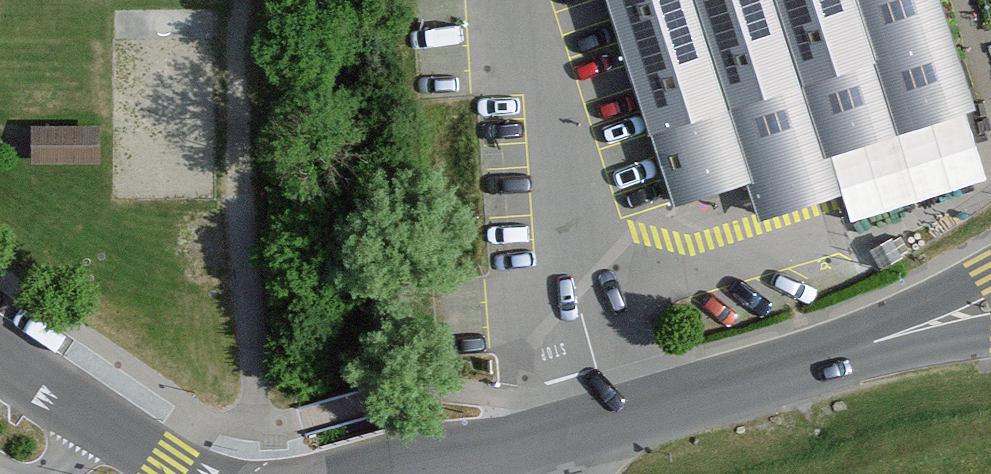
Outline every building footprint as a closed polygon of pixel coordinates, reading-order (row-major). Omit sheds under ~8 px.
[(937,0),(614,0),(682,205),(749,183),(828,157),(973,109),(937,0)] [(97,121),(37,122),(37,158),(98,158),(97,121)] [(828,157),(749,183),(760,218),(840,193),(828,157)]
